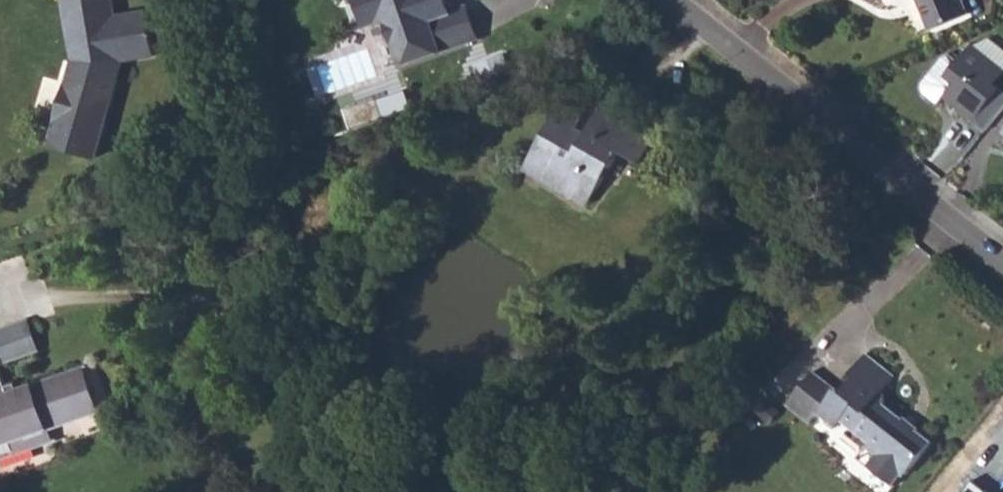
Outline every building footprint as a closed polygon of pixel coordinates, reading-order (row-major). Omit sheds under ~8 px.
[(85,60),(78,62),(57,146),(104,158),(123,81),(118,62),(128,60),(157,54),(148,10),(129,14),(130,19),(119,21),(118,16),(114,0),(72,0),(85,60)] [(78,62),(85,60),(72,0),(65,0),(78,62)] [(368,24),(388,17),(404,63),(478,37),(467,5),(444,13),(440,4),(448,1),(448,0),(360,0),(368,24)] [(966,12),(961,0),(916,0),(928,27),(966,12)] [(971,44),(1002,69),(1002,51),(984,38),(971,44)] [(937,105),(942,98),(985,131),(1002,109),(1002,91),(995,84),(1002,73),(1002,69),(971,44),(957,62),(945,53),(921,83),(920,89),(923,94),(937,105)] [(118,62),(123,81),(128,60),(118,62)] [(530,158),(550,170),(545,178),(588,203),(619,152),(639,163),(641,161),(654,139),(655,137),(602,105),(586,132),(583,137),(572,130),(575,125),(580,117),(561,106),(530,158)] [(575,125),(572,130),(583,137),(586,132),(575,125)] [(526,167),(545,178),(550,170),(530,158),(526,167)] [(4,353),(6,357),(36,347),(27,320),(0,329),(0,340),(4,353)] [(866,464),(893,485),(931,440),(918,430),(913,431),(904,424),(905,420),(883,402),(884,394),(880,391),(892,376),(865,354),(849,373),(853,376),(841,391),(837,389),(818,413),(836,427),(841,421),(868,443),(878,450),(866,464)] [(35,445),(30,434),(48,428),(79,417),(82,418),(96,414),(80,367),(63,372),(62,375),(24,388),(21,387),(14,389),(14,392),(3,396),(0,388),(0,457),(35,445)] [(3,396),(14,392),(14,389),(11,383),(5,385),(0,371),(0,388),(3,396)] [(905,420),(904,424),(913,431),(918,430),(919,427),(907,417),(905,420)] [(30,434),(35,445),(51,439),(48,428),(30,434)] [(858,457),(866,464),(878,450),(868,443),(858,457)] [(956,491),(992,491),(971,474),(956,491)]
